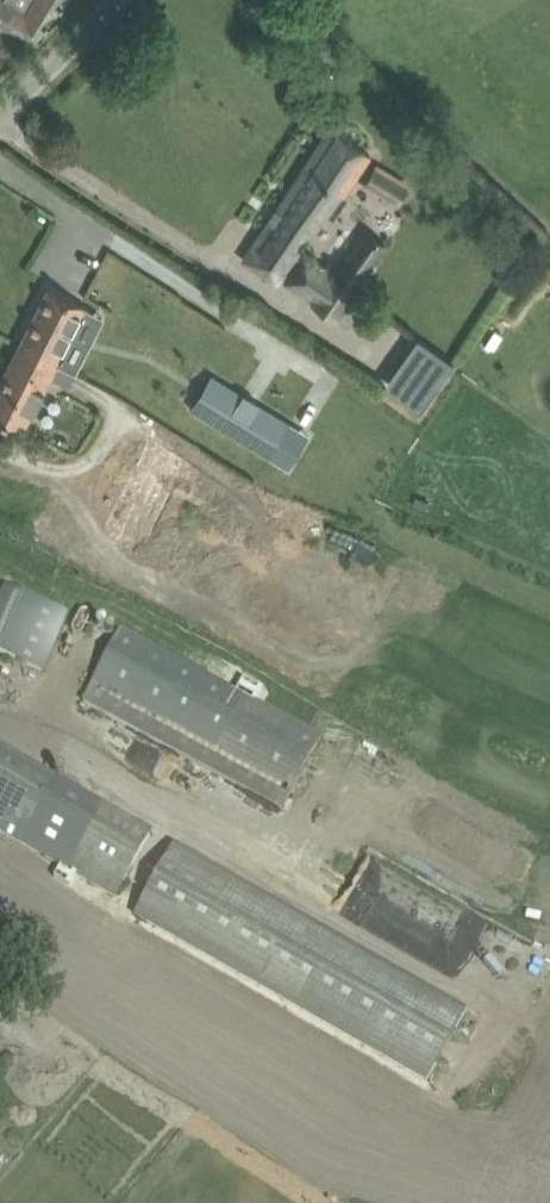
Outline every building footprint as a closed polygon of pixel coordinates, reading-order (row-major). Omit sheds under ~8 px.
[(2,25),(34,42),(65,0),(30,0),(23,11),(4,0),(0,0),(0,29),(2,25)] [(370,154),(350,141),(330,127),(244,259),(278,281),(348,187),(370,154)] [(399,204),(408,188),(374,167),(365,183),(399,204)] [(387,245),(366,230),(336,271),(306,249),(283,281),(313,304),(316,300),(349,325),(368,301),(353,290),(387,245)] [(49,287),(20,344),(59,364),(88,308),(49,287)] [(26,428),(59,364),(20,344),(0,383),(0,415),(26,428)] [(195,406),(191,413),(210,424),(211,424),(269,457),(272,451),(289,421),(260,404),(243,394),(214,378),(212,377),(195,406)] [(166,488),(175,493),(199,444),(160,424),(105,534),(135,549),(166,488)] [(6,585),(0,599),(0,651),(43,670),(68,612),(6,585)] [(322,737),(122,630),(95,680),(295,788),(322,737)] [(291,795),(91,688),(84,702),(284,809),(291,795)] [(32,767),(0,748),(0,823),(32,767)] [(32,767),(0,823),(0,831),(116,896),(151,834),(32,767)] [(173,847),(135,914),(428,1080),(466,1013),(173,847)]
